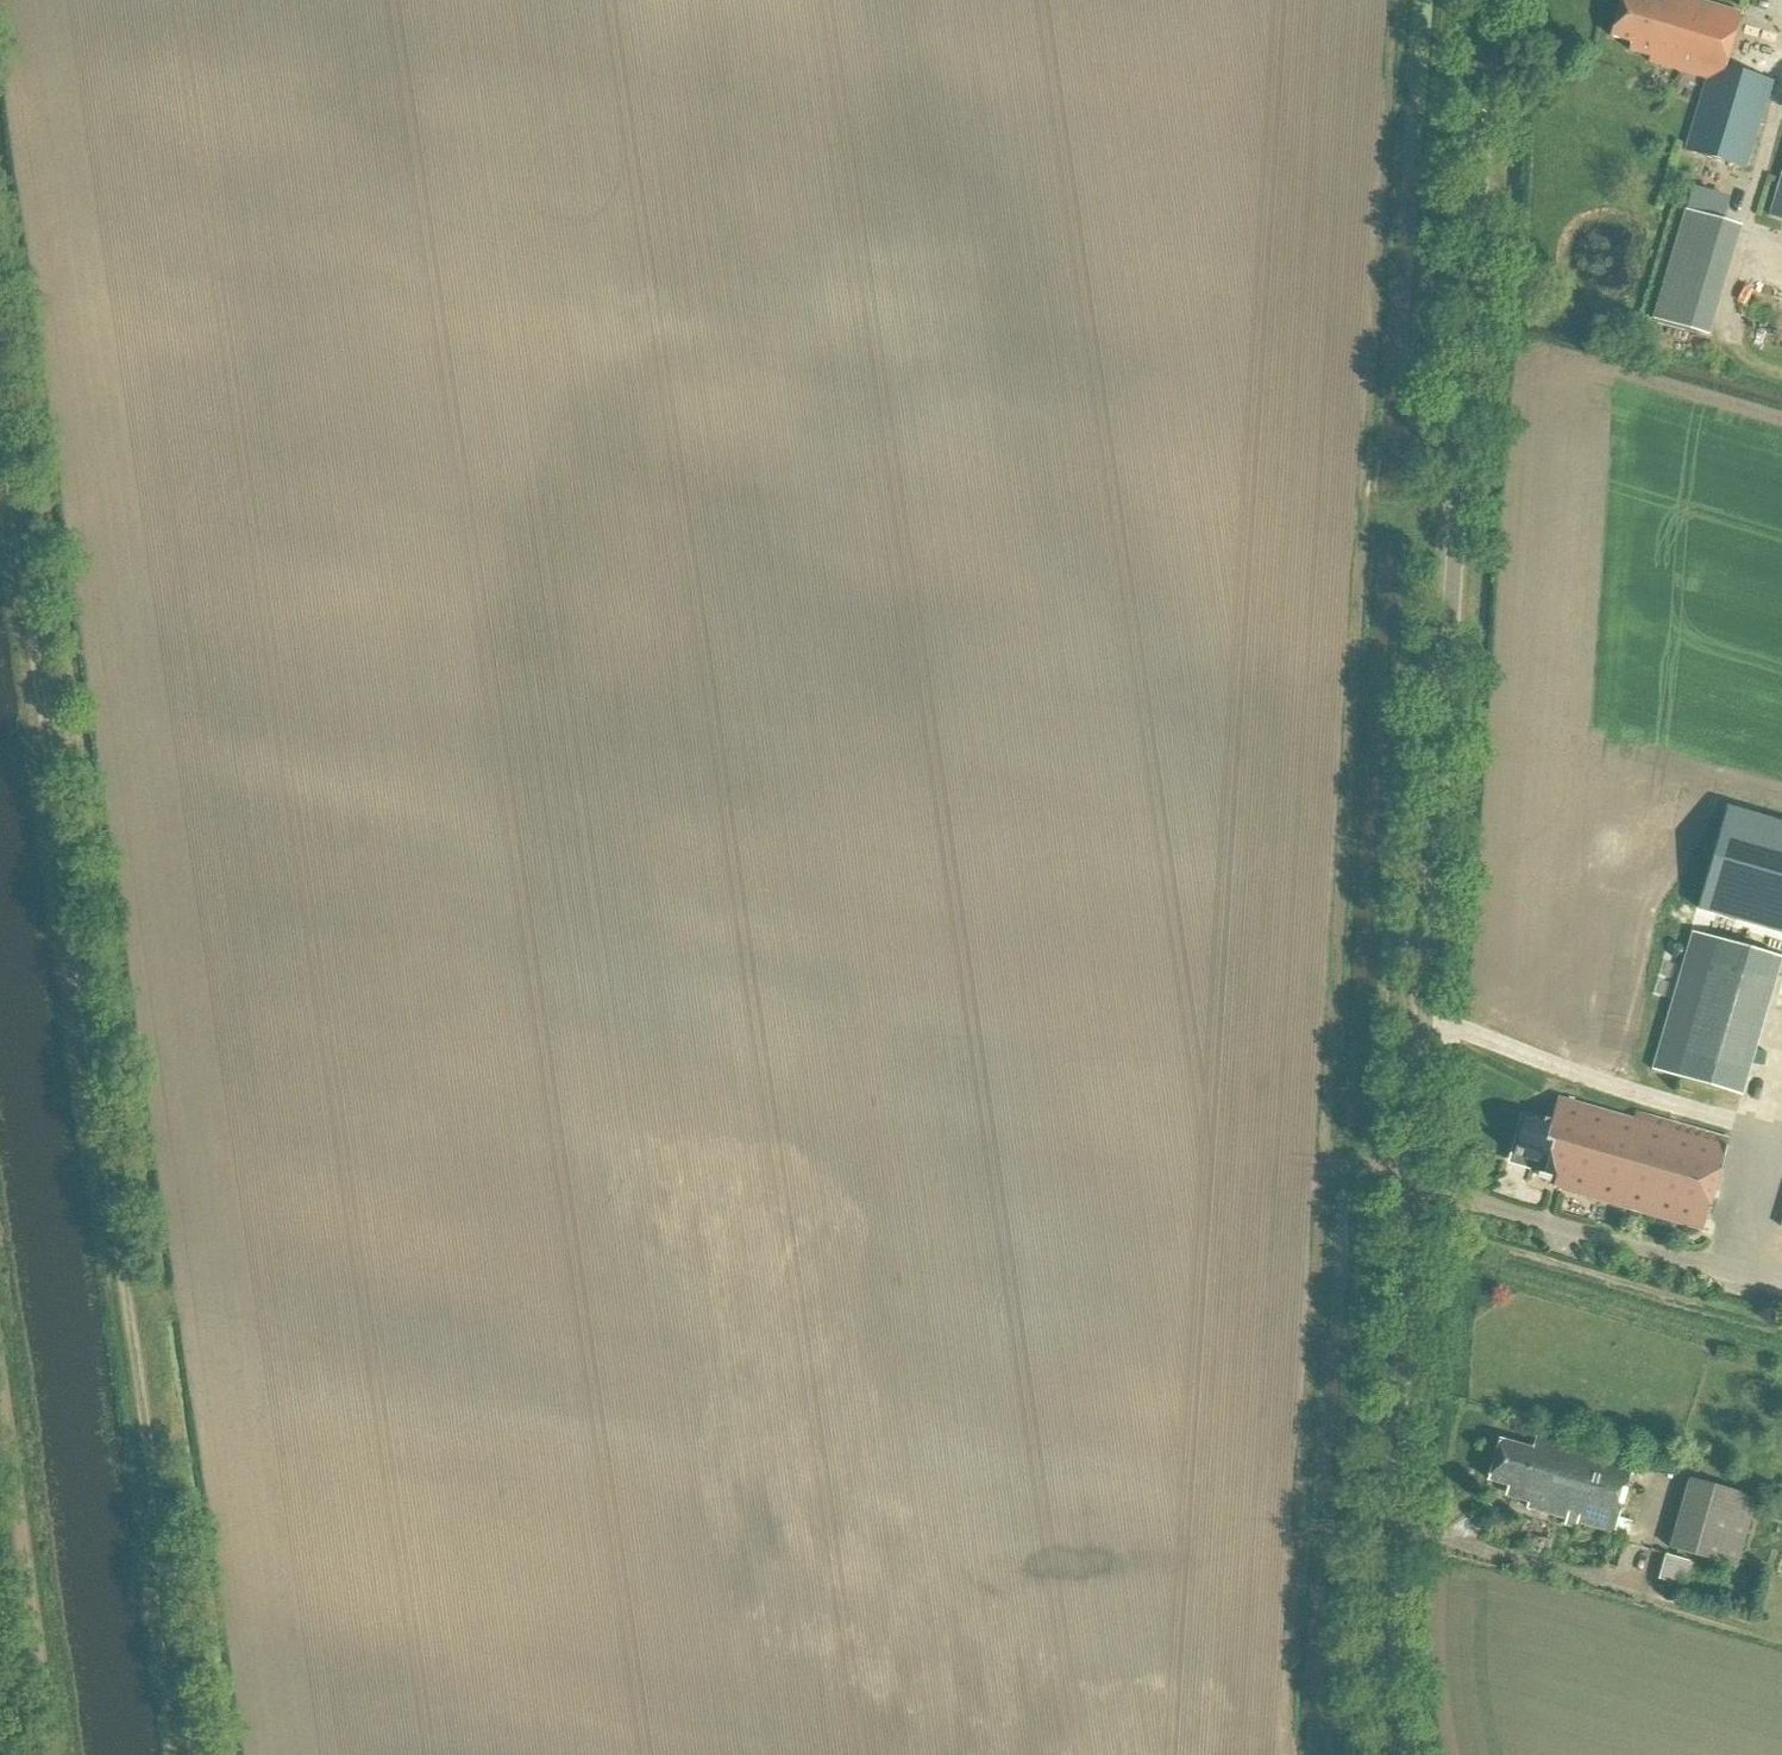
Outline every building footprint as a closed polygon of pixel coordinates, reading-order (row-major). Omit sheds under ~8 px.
[(1742,15),(1692,0),(1660,0),(1659,4),(1645,0),(1622,0),(1610,37),(1632,44),(1629,51),(1650,58),(1649,62),(1707,79),(1686,152),(1746,170),(1773,82),(1726,68),(1742,15)] [(1654,321),(1712,338),(1744,227),(1726,222),(1733,197),(1693,186),(1654,321)] [(1657,268),(1666,271),(1676,245),(1667,241),(1657,268)] [(1703,896),(1781,919),(1781,837),(1727,821),(1703,896)] [(1654,1070),(1746,1093),(1781,955),(1781,953),(1691,930),(1654,1070)] [(1700,1140),(1558,1099),(1551,1122),(1526,1115),(1514,1156),(1540,1164),(1537,1173),(1556,1178),(1555,1185),(1561,1187),(1560,1191),(1703,1231),(1730,1141),(1702,1133),(1700,1140)] [(1527,1509),(1567,1520),(1565,1525),(1575,1528),(1577,1523),(1614,1534),(1635,1463),(1537,1434),(1533,1450),(1500,1441),(1489,1481),(1508,1486),(1506,1496),(1529,1503),(1527,1509)] [(1669,1547),(1739,1566),(1759,1495),(1689,1476),(1669,1547)] [(1689,1563),(1665,1556),(1658,1581),(1682,1588),(1689,1563)]
